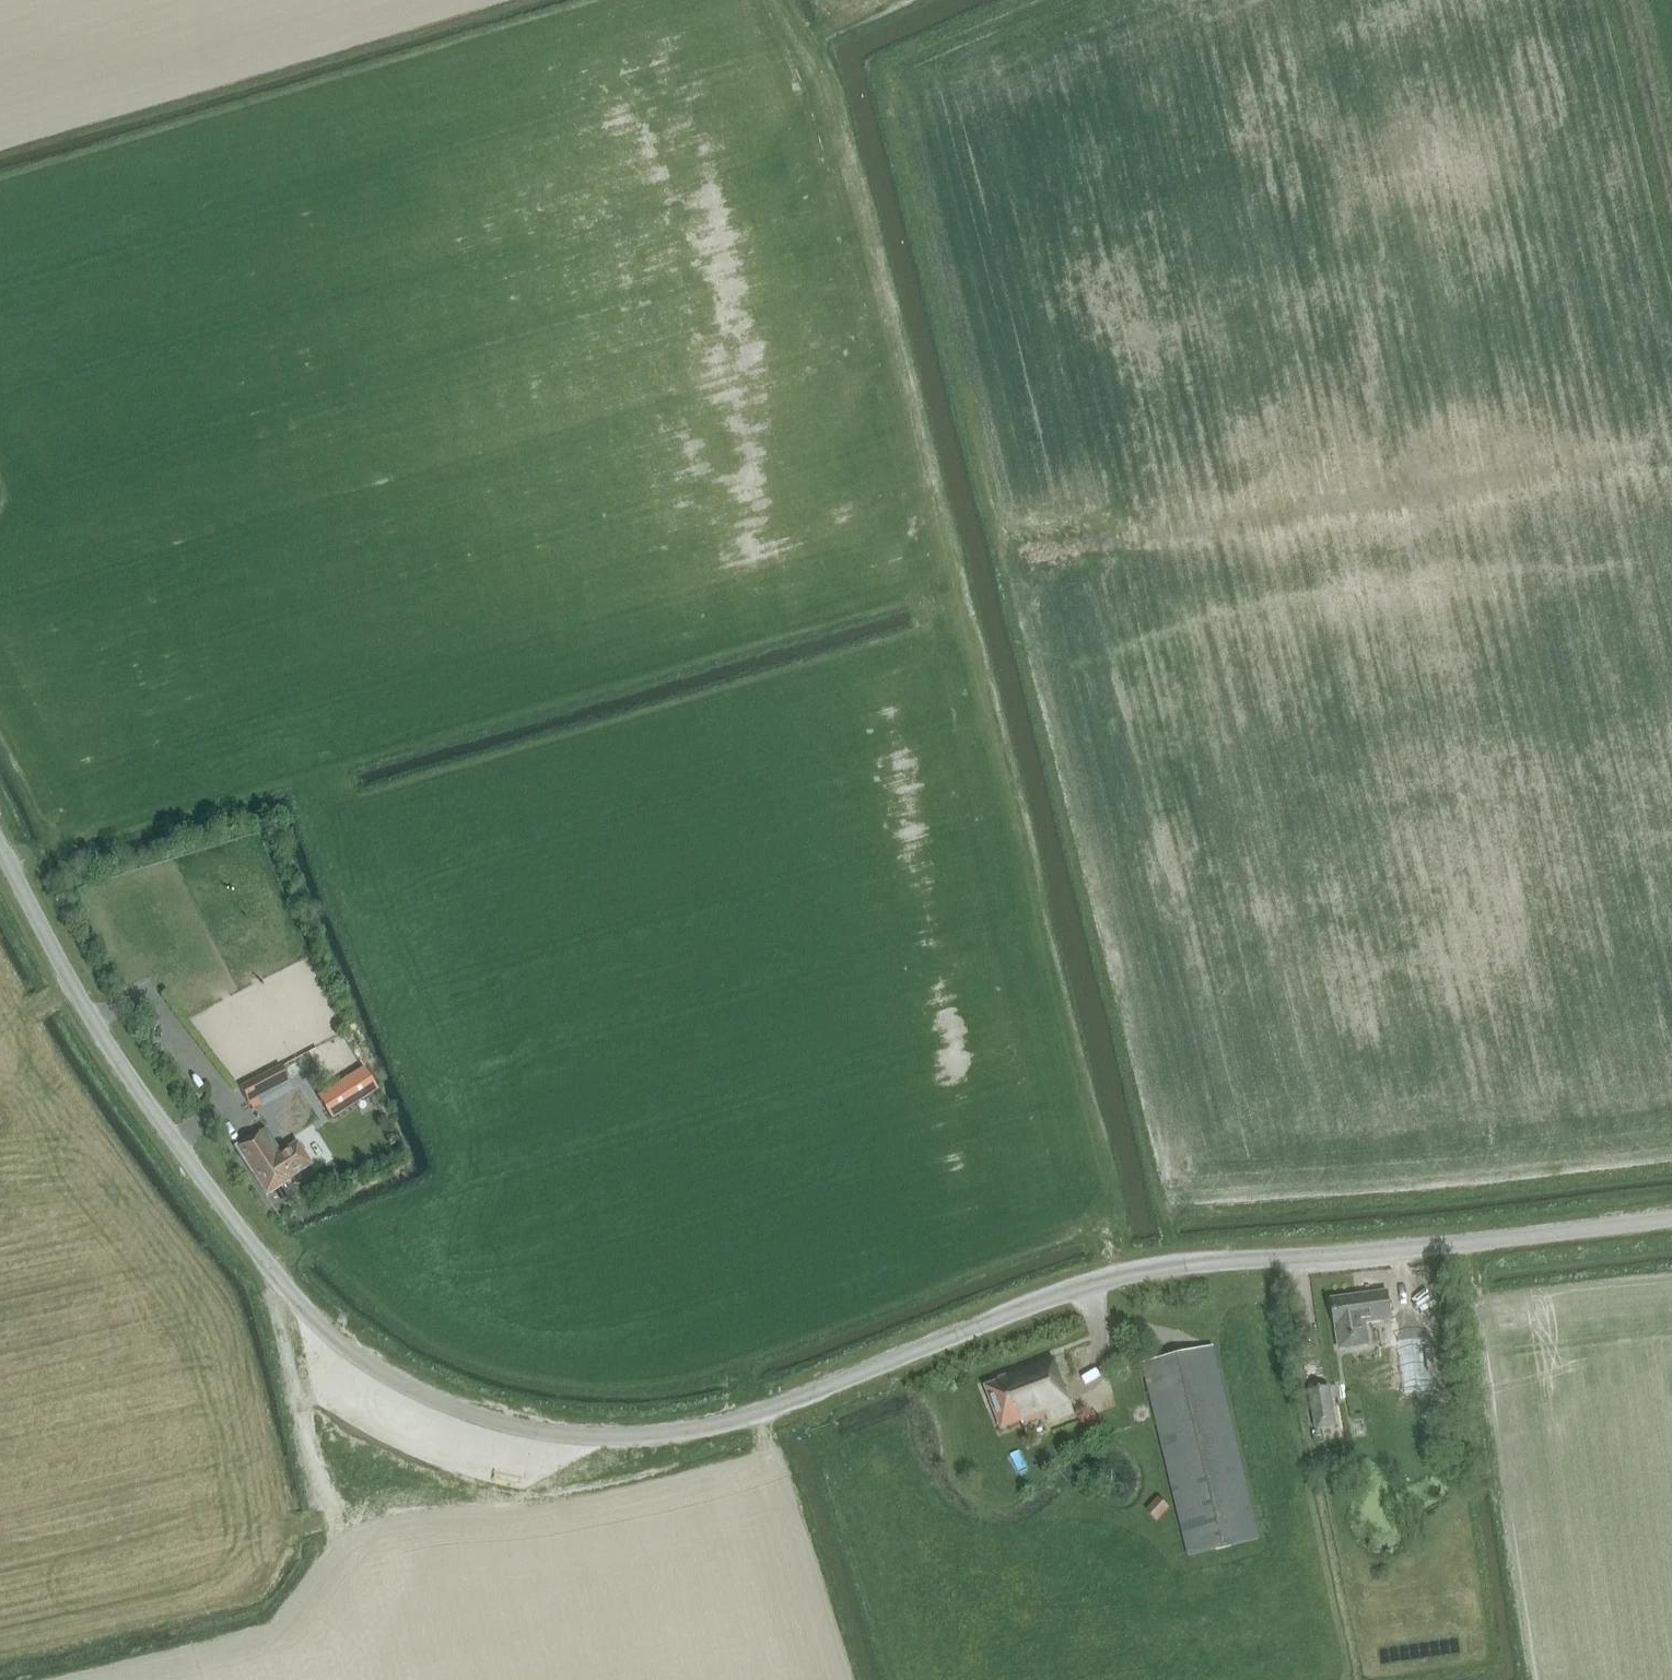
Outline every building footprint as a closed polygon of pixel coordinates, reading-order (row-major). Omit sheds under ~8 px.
[(322,1059),(317,1048),(308,1052),(313,1063),(322,1059)] [(364,1064),(316,1094),(332,1119),(379,1088),(364,1064)] [(256,1098),(287,1082),(279,1066),(239,1087),(247,1103),(256,1098)] [(260,1105),(256,1098),(247,1103),(250,1109),(260,1105)] [(290,1179),(299,1172),(311,1165),(297,1142),(280,1153),(265,1129),(237,1147),(236,1145),(233,1147),(265,1196),(291,1180),(290,1179)] [(1331,1300),(1335,1326),(1338,1351),(1370,1346),(1367,1322),(1390,1319),(1387,1293),(1331,1300)] [(1396,1308),(1400,1333),(1418,1331),(1414,1305),(1396,1308)] [(1401,1393),(1438,1389),(1432,1333),(1395,1338),(1401,1393)] [(1189,1555),(1257,1539),(1249,1505),(1211,1347),(1143,1364),(1177,1505),(1189,1555)] [(1073,1413),(1052,1358),(998,1379),(999,1383),(986,1388),(1001,1428),(1021,1421),(1022,1424),(1045,1415),(1048,1422),(1073,1413)] [(1307,1390),(1315,1431),(1336,1427),(1329,1386),(1307,1390)] [(1158,1498),(1145,1511),(1156,1522),(1169,1509),(1158,1498)]
